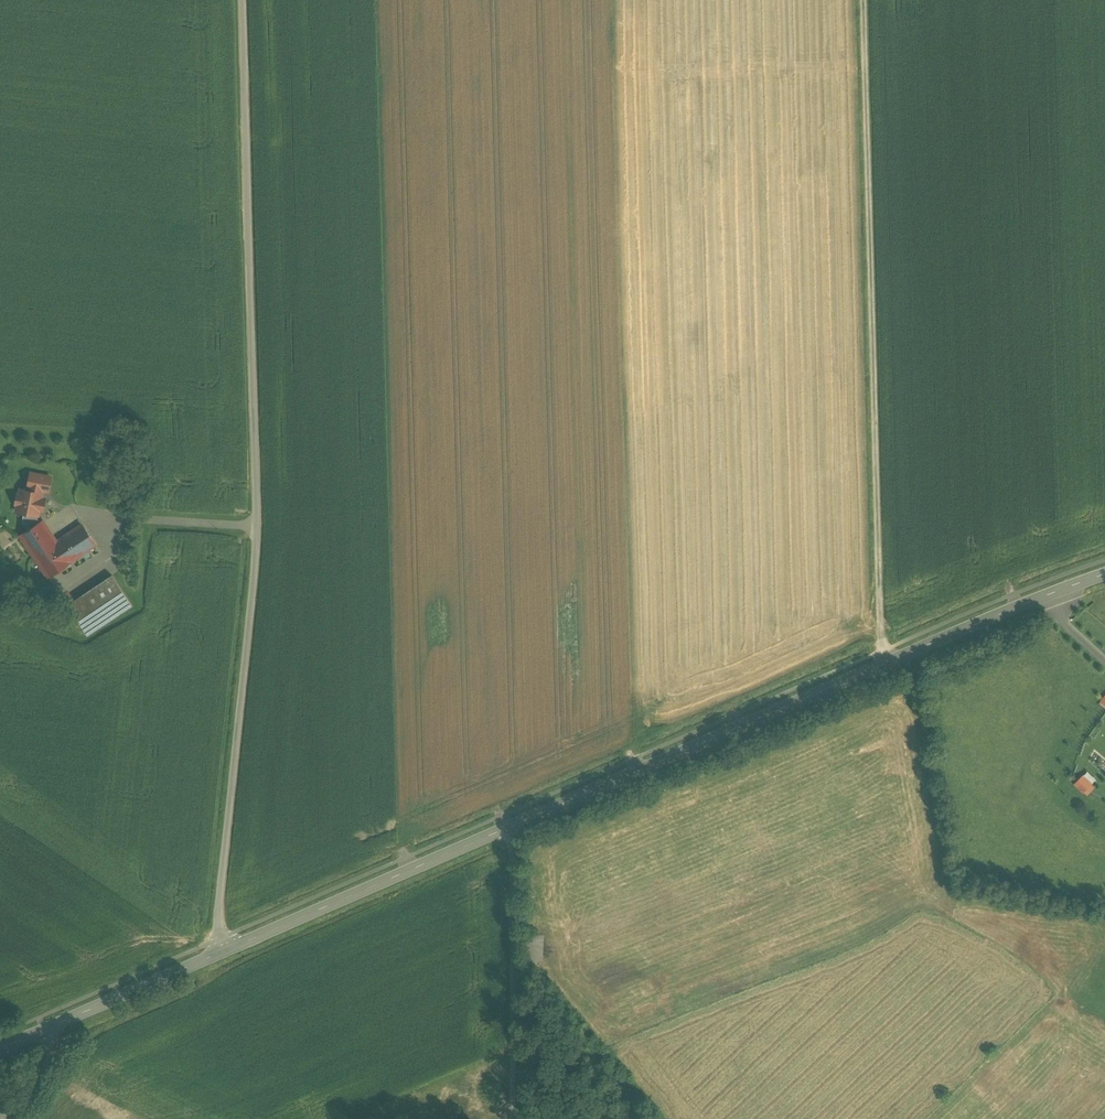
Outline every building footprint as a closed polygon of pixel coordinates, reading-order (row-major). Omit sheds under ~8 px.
[(53,466),(28,463),(21,509),(46,513),(53,466)] [(74,559),(71,556),(97,539),(83,518),(57,535),(43,512),(18,529),(49,576),(74,559)] [(136,603),(113,570),(68,600),(91,633),(136,603)] [(1093,734),(1104,744),(1104,720),(1093,734)] [(1073,783),(1085,797),(1095,787),(1083,774),(1073,783)]
